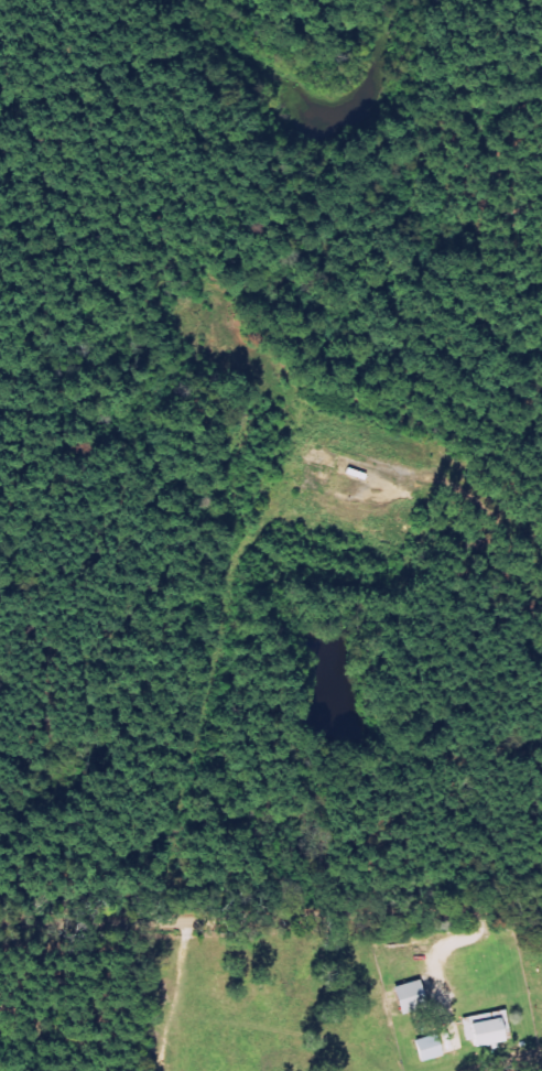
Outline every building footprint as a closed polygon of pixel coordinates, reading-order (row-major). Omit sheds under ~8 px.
[(403,989),(413,1016),(438,1006),(428,980),(403,989)] [(469,1020),(475,1051),(519,1042),(512,1011),(469,1020)] [(453,1055),(446,1033),(420,1042),(427,1063),(453,1055)]
